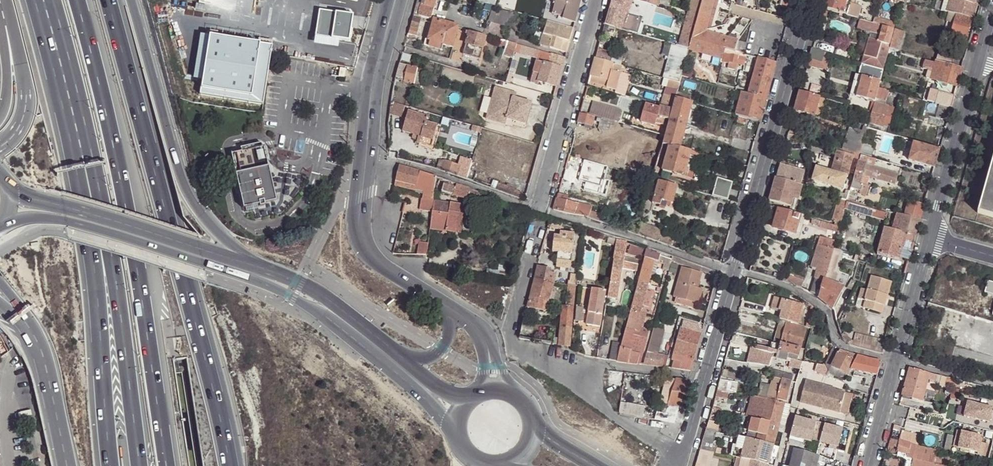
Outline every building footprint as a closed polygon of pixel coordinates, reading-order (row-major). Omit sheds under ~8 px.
[(429,19),(435,0),(421,0),(420,4),(416,2),(413,14),(420,16),(425,18),(429,19)] [(470,0),(463,0),(460,13),(466,15),(468,9),(470,2),(470,0)] [(581,0),(556,0),(555,3),(552,13),(562,16),(561,21),(573,25),(581,0)] [(605,23),(611,25),(629,30),(630,25),(623,24),(627,11),(620,10),(623,0),(611,0),(605,23)] [(620,10),(627,11),(629,12),(632,0),(623,0),(620,10)] [(703,0),(692,0),(687,15),(697,18),(703,0)] [(697,18),(696,24),(693,33),(692,39),(732,50),(735,51),(738,40),(706,31),(714,0),(703,0),(697,18)] [(822,8),(825,9),(832,11),(834,11),(842,14),(843,13),(844,10),(846,0),(825,0),(822,8)] [(957,0),(944,0),(941,10),(949,13),(971,19),(975,5),(957,0)] [(861,5),(849,2),(847,11),(846,14),(846,15),(858,19),(861,5)] [(493,23),(497,9),(491,7),(486,21),(493,23)] [(304,9),(299,31),(309,33),(311,27),(339,33),(342,18),(304,9)] [(505,27),(507,19),(514,20),(516,14),(497,9),(493,23),(505,27)] [(368,17),(350,12),(348,19),(367,24),(368,17)] [(874,23),(875,18),(876,17),(864,13),(863,20),(864,20),(867,21),(874,23)] [(965,41),(971,19),(949,13),(942,39),(959,44),(960,39),(965,41)] [(696,24),(697,18),(687,15),(685,21),(696,24)] [(412,18),(407,35),(415,36),(420,20),(412,18)] [(441,44),(452,47),(457,27),(430,19),(429,22),(428,28),(431,29),(428,39),(428,41),(441,44)] [(860,19),(858,29),(871,33),(869,38),(868,38),(861,63),(862,63),(863,64),(867,65),(872,66),(883,69),(888,54),(889,48),(890,45),(889,45),(893,30),(881,27),(881,26),(874,23),(867,21),(864,20),(863,20),(860,19)] [(539,44),(566,52),(573,27),(546,20),(539,44)] [(894,30),(896,23),(884,20),(883,26),(894,30)] [(685,21),(684,29),(693,33),(696,24),(685,21)] [(605,23),(602,33),(608,35),(611,25),(605,23)] [(684,29),(680,44),(690,47),(692,39),(693,33),(684,29)] [(909,34),(894,30),(890,45),(889,48),(904,52),(909,34)] [(463,55),(479,59),(485,37),(468,33),(463,55)] [(271,45),(208,35),(198,94),(262,105),(271,45)] [(440,50),(441,44),(428,41),(428,39),(425,38),(424,45),(440,50)] [(501,56),(512,59),(516,44),(499,39),(498,45),(504,47),(501,56)] [(692,39),(690,47),(692,48),(710,53),(723,57),(722,60),(729,62),(729,60),(744,63),(745,57),(738,55),(731,54),(732,50),(692,39)] [(670,55),(673,44),(666,42),(663,53),(666,54),(670,55)] [(688,55),(689,49),(673,44),(670,55),(669,58),(664,76),(665,76),(680,81),(688,55)] [(598,48),(596,57),(618,63),(620,56),(613,55),(614,52),(598,48)] [(902,58),(904,52),(889,48),(888,54),(902,58)] [(825,53),(811,49),(809,57),(815,58),(814,60),(822,62),(825,53)] [(936,61),(951,65),(953,56),(938,52),(936,61)] [(414,64),(416,57),(401,53),(399,60),(414,64)] [(564,58),(549,53),(546,64),(562,68),(564,58)] [(723,57),(710,53),(707,60),(721,63),(722,60),(723,57)] [(618,63),(596,57),(589,80),(626,91),(633,67),(623,64),(621,64),(618,63)] [(749,89),(767,94),(776,63),(758,58),(757,61),(756,64),(755,69),(750,86),(747,86),(746,89),(749,89)] [(531,76),(535,77),(536,73),(539,74),(542,63),(535,61),(531,76)] [(962,68),(961,67),(951,65),(936,61),(931,79),(946,84),(957,87),(962,68)] [(537,81),(557,86),(562,68),(546,64),(542,63),(539,74),(536,73),(535,77),(531,76),(530,82),(536,84),(537,81)] [(857,74),(852,95),(872,100),(874,101),(875,97),(883,69),(872,66),(867,65),(863,64),(862,63),(859,74),(857,74)] [(398,64),(394,80),(412,84),(417,68),(398,64)] [(417,68),(412,84),(412,86),(417,88),(422,70),(417,68)] [(676,97),(680,81),(665,76),(663,86),(667,87),(665,95),(663,95),(661,104),(673,108),(676,97)] [(943,93),(954,96),(957,87),(946,84),(943,93)] [(876,98),(875,97),(874,101),(871,111),(869,121),(882,125),(883,123),(888,125),(893,108),(884,105),(889,90),(879,87),(876,98)] [(510,91),(500,88),(497,99),(493,98),(488,114),(508,120),(508,119),(526,124),(532,103),(516,98),(513,97),(510,91)] [(749,89),(748,93),(766,98),(767,94),(749,89)] [(748,93),(738,90),(737,94),(740,95),(735,114),(738,115),(754,120),(760,121),(766,98),(748,93)] [(826,98),(799,91),(794,110),(820,117),(826,98)] [(951,108),(954,96),(943,93),(938,92),(938,93),(935,103),(944,106),(951,108)] [(679,98),(676,97),(673,108),(670,119),(666,131),(665,135),(664,138),(663,143),(670,145),(679,147),(680,145),(675,143),(683,112),(689,114),(692,101),(679,98)] [(593,102),(590,113),(595,114),(602,116),(618,121),(621,110),(593,102)] [(402,106),(391,103),(390,110),(389,115),(401,117),(402,106)] [(670,119),(673,108),(661,104),(657,103),(657,106),(648,104),(643,121),(656,125),(657,121),(665,124),(667,118),(670,119)] [(948,119),(951,108),(944,106),(941,118),(944,118),(948,119)] [(418,137),(417,140),(416,143),(431,147),(437,126),(426,122),(427,119),(426,118),(427,116),(415,112),(414,115),(408,113),(402,132),(413,135),(418,137)] [(675,143),(680,145),(689,114),(683,112),(675,143)] [(595,117),(580,113),(577,122),(589,125),(588,127),(591,128),(593,122),(595,117)] [(508,120),(488,114),(487,119),(507,124),(508,120)] [(753,124),(754,120),(738,115),(736,121),(742,123),(743,121),(753,124)] [(619,125),(619,122),(618,121),(602,116),(601,119),(599,124),(598,127),(604,129),(605,127),(608,128),(610,123),(619,125)] [(863,141),(867,126),(863,125),(862,130),(850,127),(843,149),(850,151),(850,153),(853,154),(851,160),(857,161),(860,154),(860,152),(863,141)] [(657,165),(662,147),(641,141),(639,148),(635,159),(638,160),(650,163),(657,165)] [(876,144),(863,141),(860,152),(872,156),(876,144)] [(240,151),(229,153),(241,208),(257,205),(257,206),(263,205),(263,204),(275,201),(263,146),(261,146),(260,142),(239,147),(240,151)] [(934,168),(939,150),(913,142),(908,160),(934,168)] [(679,147),(670,145),(669,150),(663,168),(661,167),(659,170),(662,170),(662,173),(666,175),(667,172),(683,176),(689,154),(698,156),(698,153),(679,147)] [(850,151),(843,149),(831,146),(830,150),(835,151),(830,172),(815,168),(811,180),(840,188),(844,176),(847,176),(851,160),(853,154),(850,153),(850,151)] [(689,154),(683,176),(692,179),(698,156),(689,154)] [(877,158),(860,154),(850,186),(855,188),(860,189),(859,192),(866,194),(868,185),(867,184),(869,176),(895,184),(899,173),(875,166),(877,158)] [(442,171),(455,175),(459,165),(445,160),(442,171)] [(978,214),(992,218),(992,160),(978,214)] [(469,169),(459,165),(455,175),(466,179),(469,169)] [(779,165),(775,177),(795,183),(800,184),(804,171),(779,165)] [(435,176),(398,166),(395,181),(415,186),(414,188),(422,190),(418,205),(431,208),(435,176)] [(658,171),(655,170),(653,178),(658,179),(677,185),(680,186),(681,182),(659,176),(658,171)] [(717,177),(711,195),(728,199),(733,182),(717,177)] [(795,183),(775,177),(769,201),(788,207),(791,196),(795,183)] [(677,185),(658,179),(652,202),(659,204),(659,207),(664,208),(666,201),(672,202),(677,185)] [(415,186),(395,181),(394,186),(413,190),(414,188),(415,186)] [(796,198),(800,184),(795,183),(791,196),(796,198)] [(469,192),(454,188),(443,184),(440,192),(452,196),(452,194),(467,199),(467,200),(479,204),(481,196),(469,192)] [(509,195),(512,189),(504,186),(502,192),(509,195)] [(855,188),(850,186),(848,193),(846,200),(851,202),(852,202),(855,188)] [(509,195),(520,198),(522,192),(512,189),(509,195)] [(846,200),(848,193),(841,191),(839,198),(846,200)] [(602,222),(604,215),(589,211),(590,207),(567,200),(557,197),(553,209),(566,212),(573,213),(581,215),(588,217),(602,222)] [(430,229),(454,231),(456,232),(459,205),(449,204),(450,201),(434,199),(430,229)] [(885,221),(887,212),(852,202),(851,202),(846,200),(845,205),(844,209),(885,221)] [(908,202),(904,217),(919,221),(923,206),(908,202)] [(840,223),(844,209),(845,205),(838,203),(833,219),(835,222),(840,223)] [(456,232),(461,232),(462,222),(461,221),(464,204),(459,205),(456,232)] [(793,236),(799,216),(777,209),(772,229),(793,236)] [(915,237),(919,221),(904,217),(901,216),(897,230),(884,226),(877,252),(899,258),(905,239),(906,234),(915,237)] [(837,233),(838,227),(834,226),(820,221),(819,226),(829,230),(837,233)] [(627,230),(636,233),(638,227),(629,224),(627,230)] [(675,236),(640,224),(637,234),(672,246),(675,236)] [(835,241),(837,233),(829,230),(827,239),(835,241)] [(558,252),(557,259),(571,260),(574,232),(560,231),(559,235),(555,234),(553,251),(558,252)] [(615,245),(617,239),(608,236),(607,242),(615,245)] [(833,247),(835,241),(827,239),(823,238),(821,248),(816,246),(810,267),(816,268),(811,293),(819,298),(828,264),(833,247)] [(625,241),(617,239),(615,245),(614,250),(607,289),(606,297),(616,298),(621,269),(634,272),(636,263),(622,260),(624,252),(623,251),(625,241)] [(419,242),(417,253),(425,253),(427,243),(419,242)] [(646,249),(629,311),(640,313),(640,311),(642,304),(649,306),(652,292),(645,290),(650,272),(654,260),(657,261),(663,263),(662,267),(667,269),(670,258),(646,249)] [(833,265),(828,264),(819,298),(826,303),(831,308),(833,311),(839,298),(837,297),(843,287),(834,284),(828,282),(831,272),(833,265)] [(534,278),(530,295),(529,295),(526,308),(544,312),(547,302),(552,283),(553,283),(555,274),(549,273),(550,269),(538,266),(534,278)] [(676,297),(696,302),(700,303),(704,288),(698,287),(702,273),(681,267),(673,296),(676,297)] [(795,272),(794,277),(804,281),(806,276),(795,272)] [(837,273),(831,272),(828,282),(834,284),(837,273)] [(572,304),(574,289),(575,277),(574,276),(567,276),(566,287),(565,303),(572,304)] [(787,282),(803,288),(804,281),(794,277),(789,276),(787,282)] [(864,300),(863,307),(882,313),(891,282),(870,276),(866,290),(860,289),(857,298),(864,300)] [(986,283),(983,294),(992,297),(992,285),(986,283)] [(593,318),(599,319),(604,291),(595,289),(594,296),(591,296),(588,317),(593,318)] [(695,308),(696,302),(676,297),(675,302),(695,308)] [(781,310),(779,319),(781,320),(786,321),(797,324),(803,305),(774,297),(771,307),(781,310)] [(557,344),(568,346),(571,306),(562,305),(559,325),(558,337),(557,344)] [(583,312),(576,311),(575,319),(582,320),(584,312),(583,312)] [(634,333),(648,335),(649,330),(642,328),(641,327),(639,331),(635,330),(640,313),(629,311),(620,345),(616,361),(636,363),(639,353),(631,351),(632,349),(630,349),(634,333)] [(641,327),(642,328),(646,313),(640,311),(640,313),(635,330),(639,331),(641,327)] [(770,340),(774,341),(779,319),(775,318),(770,340)] [(779,319),(774,341),(800,348),(804,329),(785,324),(786,321),(781,320),(779,319)] [(689,370),(699,333),(696,333),(699,324),(682,321),(678,336),(673,334),(669,347),(675,349),(671,359),(672,359),(670,368),(689,370)] [(558,337),(559,325),(552,325),(551,336),(552,337),(558,337)] [(653,328),(646,352),(656,354),(663,330),(653,328)] [(850,340),(844,331),(840,334),(842,340),(845,342),(846,343),(850,340)] [(883,352),(886,340),(856,332),(852,346),(858,347),(883,352)] [(636,363),(639,364),(648,335),(634,333),(630,349),(632,349),(631,351),(639,353),(636,363)] [(800,348),(774,341),(770,340),(765,339),(763,347),(747,343),(746,346),(742,345),(739,361),(768,368),(772,352),(778,354),(776,359),(786,361),(787,358),(797,360),(800,348)] [(609,360),(616,361),(620,345),(613,343),(609,360)] [(849,369),(877,375),(880,361),(844,352),(839,348),(837,352),(831,366),(847,373),(849,369)] [(831,366),(837,352),(831,349),(824,363),(831,366)] [(646,352),(642,364),(661,366),(663,356),(656,354),(646,352)] [(814,370),(826,376),(829,369),(824,364),(818,362),(814,370)] [(902,395),(921,400),(925,389),(929,372),(910,368),(902,395)] [(771,370),(770,377),(773,377),(786,380),(788,374),(771,370)] [(650,375),(625,372),(624,378),(629,378),(650,380),(650,375)] [(792,382),(794,382),(797,375),(788,374),(786,380),(792,382)] [(659,376),(650,375),(650,380),(649,383),(658,384),(659,376)] [(686,380),(666,377),(663,389),(667,390),(666,393),(670,394),(665,414),(676,416),(686,380)] [(782,382),(778,399),(787,401),(792,382),(786,380),(773,377),(773,380),(782,382)] [(773,380),(772,381),(769,396),(778,399),(782,382),(773,380)] [(839,412),(844,390),(806,380),(800,402),(839,412)] [(716,392),(725,393),(734,394),(736,383),(719,381),(716,392)] [(949,397),(951,387),(940,384),(939,390),(938,393),(938,394),(949,397)] [(949,397),(953,397),(962,400),(964,391),(955,388),(951,387),(949,397)] [(852,393),(844,390),(839,412),(846,414),(852,393)] [(716,392),(713,400),(724,401),(725,393),(716,392)] [(902,395),(901,398),(920,403),(921,400),(902,395)] [(767,399),(752,397),(749,410),(754,411),(763,413),(767,399)] [(757,433),(755,441),(774,446),(777,432),(779,424),(784,404),(767,399),(763,413),(761,420),(760,425),(757,433)] [(990,407),(966,401),(963,415),(987,421),(990,407)] [(763,413),(754,411),(752,418),(761,420),(763,413)] [(794,417),(789,436),(810,441),(815,422),(794,417)] [(753,424),(751,432),(757,433),(760,425),(753,424)] [(819,442),(829,444),(837,447),(836,450),(843,451),(849,430),(824,424),(819,442)] [(893,429),(890,439),(918,446),(921,436),(893,429)] [(704,431),(702,440),(717,444),(719,435),(704,431)] [(745,437),(745,439),(755,441),(757,433),(751,432),(747,432),(745,437)] [(981,437),(960,432),(956,447),(977,452),(981,437)] [(744,451),(743,458),(737,456),(734,465),(768,465),(774,446),(755,441),(745,439),(743,438),(738,437),(734,448),(744,451)] [(890,439),(887,450),(907,454),(906,457),(912,459),(910,465),(935,465),(932,464),(936,450),(918,446),(890,439)] [(744,451),(734,448),(733,455),(737,456),(743,458),(744,451)] [(814,455),(794,450),(790,465),(811,465),(814,455)] [(710,458),(698,455),(695,465),(708,465),(710,458)] [(819,457),(814,455),(811,465),(817,465),(819,457)]
